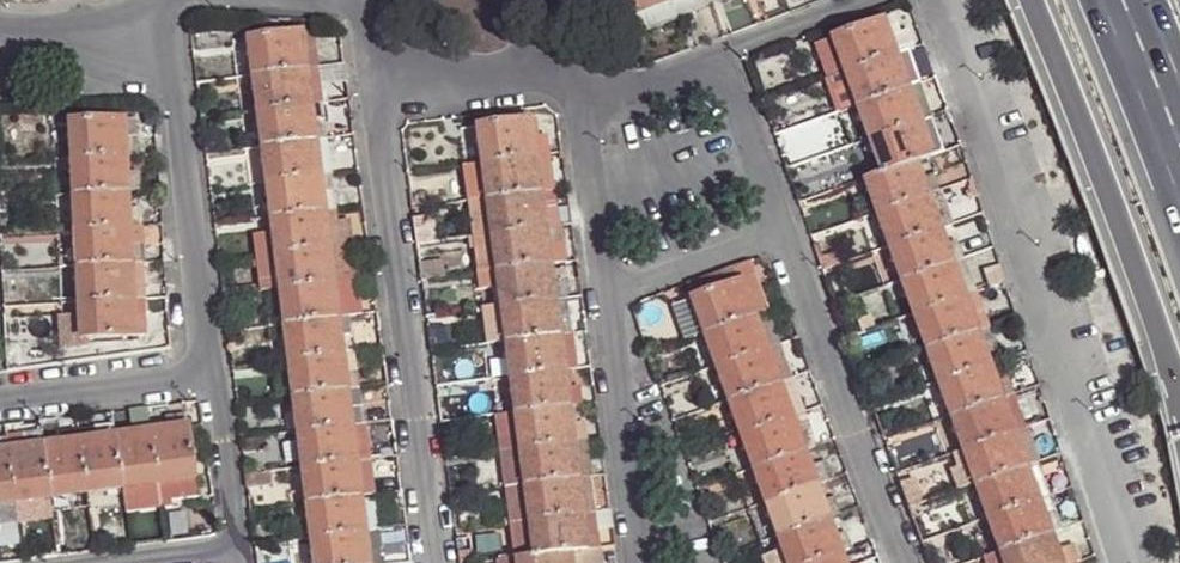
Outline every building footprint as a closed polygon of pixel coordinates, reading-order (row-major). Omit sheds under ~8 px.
[(639,17),(672,4),(671,0),(633,0),(639,17)] [(709,0),(681,0),(672,4),(679,22),(711,6),(709,0)] [(679,22),(672,4),(639,17),(647,35),(679,22)] [(879,22),(894,55),(906,50),(916,46),(909,27),(902,30),(896,16),(879,22)] [(831,39),(843,73),(894,55),(879,22),(831,39)] [(314,32),(303,33),(305,53),(317,51),(314,32)] [(251,40),(255,76),(306,70),(305,53),(303,33),(251,40)] [(822,80),(843,73),(831,39),(809,48),(822,80)] [(900,71),(912,66),(906,50),(894,55),(900,71)] [(306,70),(319,68),(317,51),(305,53),(306,70)] [(843,73),(855,107),(906,88),(900,71),(894,55),(843,73)] [(900,71),(906,88),(918,83),(912,66),(900,71)] [(306,70),(255,76),(259,112),(311,106),(323,105),(319,68),(306,70)] [(241,114),(259,112),(255,76),(237,78),(241,114)] [(855,107),(868,140),(918,123),(913,105),(906,88),(855,107)] [(913,105),(918,123),(930,118),(925,101),(913,105)] [(311,106),(314,124),(326,123),(323,105),(311,106)] [(259,112),(264,148),(315,142),(314,124),(311,106),(259,112)] [(543,118),(531,121),(533,141),(545,140),(543,118)] [(918,123),(931,156),(943,151),(930,118),(918,123)] [(73,121),(75,159),(127,157),(140,156),(139,119),(73,121)] [(477,128),(481,166),(534,159),(533,141),(531,121),(477,128)] [(314,124),(315,142),(328,140),(326,123),(314,124)] [(868,140),(881,174),(913,161),(931,156),(918,123),(868,140)] [(315,142),(264,148),(268,183),(319,178),(332,176),(328,140),(315,142)] [(533,141),(534,159),(548,159),(545,140),(533,141)] [(919,179),(930,175),(937,174),(931,156),(913,161),(919,179)] [(127,157),(75,159),(77,194),(129,191),(142,191),(141,174),(128,176),(127,157)] [(481,166),(486,201),(539,195),(538,178),(534,159),(481,166)] [(534,159),(538,178),(549,178),(548,159),(534,159)] [(864,181),(876,214),(927,196),(919,179),(913,161),(881,174),(864,181)] [(481,166),(465,167),(470,203),(486,201),(481,166)] [(927,196),(938,191),(930,175),(919,179),(927,196)] [(322,196),(334,195),(332,176),(319,178),(322,196)] [(272,219),(324,214),(322,196),(319,178),(268,183),(272,219)] [(538,178),(539,195),(551,193),(549,178),(538,178)] [(129,191),(77,194),(79,230),(131,229),(144,228),(143,210),(130,211),(129,191)] [(927,196),(938,230),(950,226),(938,191),(927,196)] [(551,193),(539,195),(542,213),(555,211),(551,193)] [(324,214),(336,212),(334,195),(322,196),(324,214)] [(486,201),(491,238),(544,231),(542,213),(539,195),(486,201)] [(876,214),(889,249),(938,230),(927,196),(876,214)] [(470,203),(475,239),(491,238),(486,201),(470,203)] [(542,213),(544,231),(556,229),(555,211),(542,213)] [(337,222),(336,212),(324,214),(272,219),(257,221),(258,234),(256,234),(259,257),(328,249),(340,248),(337,222)] [(350,220),(337,222),(340,248),(353,247),(350,220)] [(433,220),(415,223),(419,247),(436,244),(433,220)] [(144,228),(131,229),(131,245),(145,245),(144,228)] [(548,249),(559,247),(566,246),(564,228),(556,229),(544,231),(548,249)] [(131,229),(79,230),(80,267),(146,263),(145,245),(131,245),(131,229)] [(889,249),(902,282),(949,264),(944,246),(938,230),(889,249)] [(491,238),(496,273),(549,267),(548,249),(544,231),(491,238)] [(480,275),(496,273),(491,238),(475,239),(480,275)] [(944,246),(949,264),(960,261),(954,242),(944,246)] [(559,247),(561,265),(569,263),(566,246),(559,247)] [(353,247),(340,248),(344,283),(357,282),(353,247)] [(548,249),(549,267),(561,265),(559,247),(548,249)] [(344,283),(340,248),(328,249),(330,268),(332,284),(344,283)] [(330,268),(328,249),(259,257),(263,293),(281,291),(332,284),(330,268)] [(735,266),(741,281),(754,277),(746,261),(735,266)] [(960,261),(949,264),(956,280),(968,276),(960,261)] [(146,263),(80,267),(82,303),(134,300),(147,300),(146,263)] [(561,265),(549,267),(552,285),(563,283),(571,283),(569,263),(561,265)] [(902,282),(914,316),(962,297),(956,280),(949,264),(902,282)] [(686,284),(693,302),(741,281),(735,266),(686,284)] [(499,290),(501,309),(553,302),(552,285),(549,267),(496,273),(499,290)] [(496,273),(480,275),(482,293),(499,290),(496,273)] [(956,280),(962,297),(974,294),(968,276),(956,280)] [(741,281),(753,318),(767,313),(754,277),(741,281)] [(696,313),(705,336),(753,318),(741,281),(693,302),(696,313)] [(357,282),(344,283),(348,318),(361,317),(357,282)] [(344,283),(332,284),(281,291),(285,326),(337,320),(348,318),(344,283)] [(552,285),(553,302),(565,300),(563,283),(552,285)] [(571,283),(563,283),(565,300),(574,299),(571,283)] [(962,297),(967,313),(979,309),(974,294),(962,297)] [(914,316),(926,350),(976,332),(967,313),(962,297),(914,316)] [(574,299),(565,300),(563,317),(569,337),(578,336),(574,299)] [(134,300),(82,303),(83,315),(64,316),(66,350),(93,348),(93,339),(149,336),(148,317),(135,317),(134,300)] [(147,300),(134,300),(135,317),(148,317),(147,300)] [(553,302),(553,318),(563,317),(565,300),(553,302)] [(501,309),(506,344),(559,338),(553,318),(553,302),(501,309)] [(688,342),(705,336),(696,313),(693,302),(676,308),(688,342)] [(967,313),(976,332),(987,328),(979,309),(967,313)] [(753,318),(760,336),(773,330),(767,313),(753,318)] [(553,318),(559,338),(569,337),(563,317),(553,318)] [(285,326),(289,361),(341,355),(353,354),(348,318),(337,320),(285,326)] [(705,336),(716,370),(765,351),(760,336),(753,318),(705,336)] [(987,328),(976,332),(981,347),(993,344),(987,328)] [(760,336),(765,351),(779,345),(773,330),(760,336)] [(926,350),(938,385),(988,366),(981,347),(976,332),(926,350)] [(561,355),(572,354),(569,337),(559,338),(561,355)] [(506,344),(511,380),(564,373),(561,355),(559,338),(506,344)] [(981,347),(988,366),(999,362),(993,344),(981,347)] [(765,351),(771,367),(784,361),(779,345),(765,351)] [(920,391),(938,385),(926,350),(907,356),(920,391)] [(716,370),(727,403),(778,386),(771,367),(765,351),(716,370)] [(343,372),(345,391),(357,390),(355,371),(353,354),(341,355),(343,372)] [(561,355),(564,373),(570,372),(574,372),(572,354),(561,355)] [(289,361),(293,397),(345,391),(343,372),(341,355),(289,361)] [(771,367),(778,386),(792,380),(784,361),(771,367)] [(999,362),(988,366),(993,382),(1007,378),(999,362)] [(938,385),(949,418),(1000,399),(993,382),(988,366),(938,385)] [(570,372),(564,373),(566,391),(572,390),(570,372)] [(511,380),(515,415),(568,409),(566,391),(564,373),(511,380)] [(778,386),(784,402),(795,397),(813,390),(809,374),(792,380),(778,386)] [(993,382),(1000,399),(1011,394),(1007,378),(993,382)] [(727,403),(740,436),(790,419),(784,402),(778,386),(727,403)] [(566,391),(568,409),(579,407),(577,389),(572,390),(566,391)] [(345,391),(347,410),(360,408),(357,390),(345,391)] [(293,397),(297,433),(350,427),(347,410),(345,391),(293,397)] [(1000,399),(1013,435),(1024,430),(1011,394),(1000,399)] [(784,402),(790,419),(802,415),(795,397),(784,402)] [(949,418),(962,452),(1013,435),(1000,399),(949,418)] [(347,410),(350,427),(362,426),(364,425),(362,408),(360,408),(347,410)] [(515,415),(520,451),(573,445),(570,427),(568,409),(515,415)] [(168,430),(187,427),(185,415),(167,418),(168,430)] [(515,415),(498,417),(503,453),(520,451),(515,415)] [(790,419),(796,435),(808,432),(802,415),(790,419)] [(150,420),(151,431),(168,430),(167,418),(150,420)] [(740,436),(753,471),(803,453),(796,435),(790,419),(740,436)] [(133,434),(151,431),(150,420),(132,422),(133,434)] [(97,439),(115,436),(113,425),(95,428),(97,439)] [(570,427),(573,445),(585,444),(582,425),(570,427)] [(354,463),(365,462),(362,426),(350,427),(354,463)] [(196,497),(193,479),(187,427),(168,430),(151,431),(158,483),(160,498),(161,502),(196,497)] [(297,433),(302,468),(354,463),(350,427),(297,433)] [(82,441),(97,439),(95,428),(79,430),(82,441)] [(63,443),(82,441),(79,430),(61,431),(63,443)] [(1024,430),(1013,435),(1019,451),(1030,447),(1024,430)] [(122,487),(158,483),(151,431),(133,434),(115,436),(122,487)] [(796,435),(803,453),(815,449),(808,432),(796,435)] [(27,448),(46,445),(43,434),(26,437),(27,448)] [(962,452),(975,486),(1024,468),(1019,451),(1013,435),(962,452)] [(86,493),(122,487),(115,436),(97,439),(82,441),(86,493)] [(8,438),(9,450),(27,448),(26,437),(8,438)] [(9,450),(8,438),(0,439),(0,451),(9,450)] [(52,497),(86,493),(82,441),(63,443),(46,445),(52,497)] [(573,445),(575,462),(586,460),(585,444),(573,445)] [(15,503),(52,497),(46,445),(27,448),(9,450),(15,503)] [(520,451),(525,487),(578,480),(575,462),(573,445),(520,451)] [(1019,451),(1024,468),(1036,464),(1030,447),(1019,451)] [(15,503),(9,450),(0,451),(0,504),(15,503)] [(520,451),(503,453),(508,488),(525,487),(520,451)] [(959,492),(975,486),(962,452),(954,456),(959,468),(951,471),(959,492)] [(753,471),(764,505),(813,487),(808,470),(803,453),(753,471)] [(575,462),(578,480),(590,478),(586,460),(575,462)] [(354,463),(356,481),(367,480),(365,462),(354,463)] [(302,468),(307,506),(358,499),(356,481),(354,463),(302,468)] [(1024,468),(1035,501),(1048,497),(1036,464),(1024,468)] [(808,470),(813,487),(826,482),(820,465),(808,470)] [(975,486),(986,519),(1035,501),(1024,468),(975,486)] [(271,472),(244,474),(246,490),(273,487),(271,472)] [(578,480),(580,498),(592,497),(590,478),(578,480)] [(356,481),(358,499),(370,498),(367,480),(356,481)] [(525,487),(529,522),(581,516),(580,498),(578,480),(525,487)] [(122,487),(124,503),(160,498),(158,483),(122,487)] [(912,484),(899,488),(907,511),(920,507),(912,484)] [(525,487),(508,488),(513,524),(529,522),(525,487)] [(764,505),(776,538),(826,521),(820,504),(813,487),(764,505)] [(89,509),(86,493),(52,497),(55,514),(89,509)] [(581,516),(594,515),(592,497),(580,498),(581,516)] [(1043,518),(1054,514),(1048,497),(1035,501),(1043,518)] [(358,499),(361,516),(372,515),(370,498),(358,499)] [(307,506),(311,541),(363,535),(361,516),(358,499),(307,506)] [(820,504),(826,521),(840,516),(833,499),(820,504)] [(986,519),(999,555),(1049,537),(1043,518),(1035,501),(986,519)] [(1043,518),(1049,537),(1060,532),(1054,514),(1043,518)] [(361,516),(363,535),(375,534),(372,515),(361,516)] [(581,516),(583,535),(596,533),(594,515),(581,516)] [(531,536),(534,559),(569,555),(587,552),(583,535),(581,516),(529,522),(531,536)] [(785,562),(813,562),(839,554),(832,537),(826,521),(776,538),(780,551),(785,562)] [(529,522),(513,524),(518,561),(534,559),(531,536),(529,522)] [(832,537),(839,554),(851,550),(845,532),(832,537)] [(363,535),(365,553),(377,552),(381,551),(379,533),(375,534),(363,535)] [(583,535),(587,552),(599,551),(596,533),(583,535)] [(314,562),(366,562),(365,553),(363,535),(311,541),(314,562)] [(1002,562),(1059,562),(1055,554),(1049,537),(999,555),(1002,562)] [(1059,562),(1072,562),(1067,550),(1055,554),(1059,562)] [(588,562),(600,562),(599,551),(587,552),(588,562)] [(780,551),(764,557),(766,562),(785,562),(780,551)] [(366,562),(379,562),(377,552),(365,553),(366,562)] [(570,562),(588,562),(587,552),(569,555),(570,562)] [(839,554),(813,562),(842,562),(839,554)] [(999,555),(981,561),(982,562),(1002,562),(999,555)]
